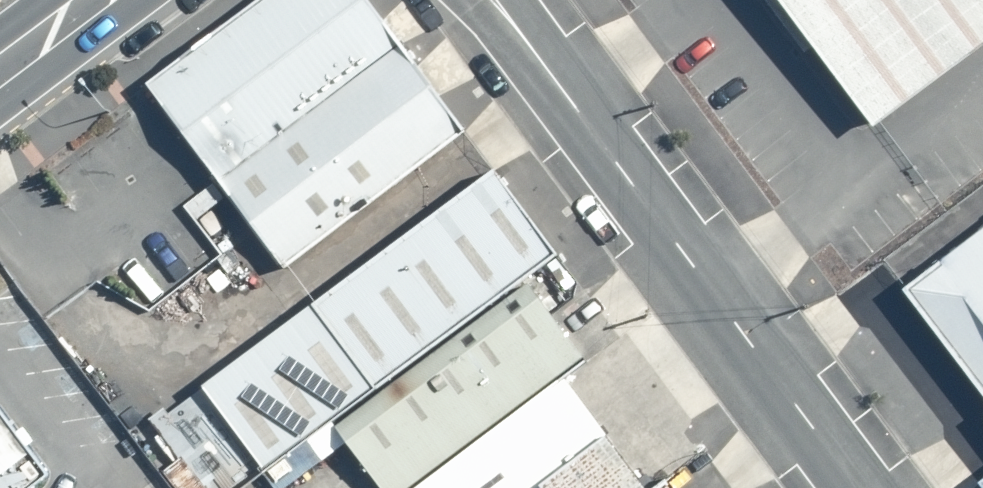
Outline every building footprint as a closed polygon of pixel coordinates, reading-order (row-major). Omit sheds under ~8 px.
[(338,0),(207,0),(112,72),(250,254),(429,120),(338,0)] [(833,108),(981,0),(757,0),(833,108)] [(528,249),(462,161),(159,389),(225,477),(528,249)] [(904,292),(982,396),(982,232),(904,292)] [(504,274),(303,425),(351,487),(361,487),(555,342),(504,274)] [(619,484),(527,363),(361,487),(614,487),(619,484)] [(0,416),(0,477),(30,455),(0,416)]
